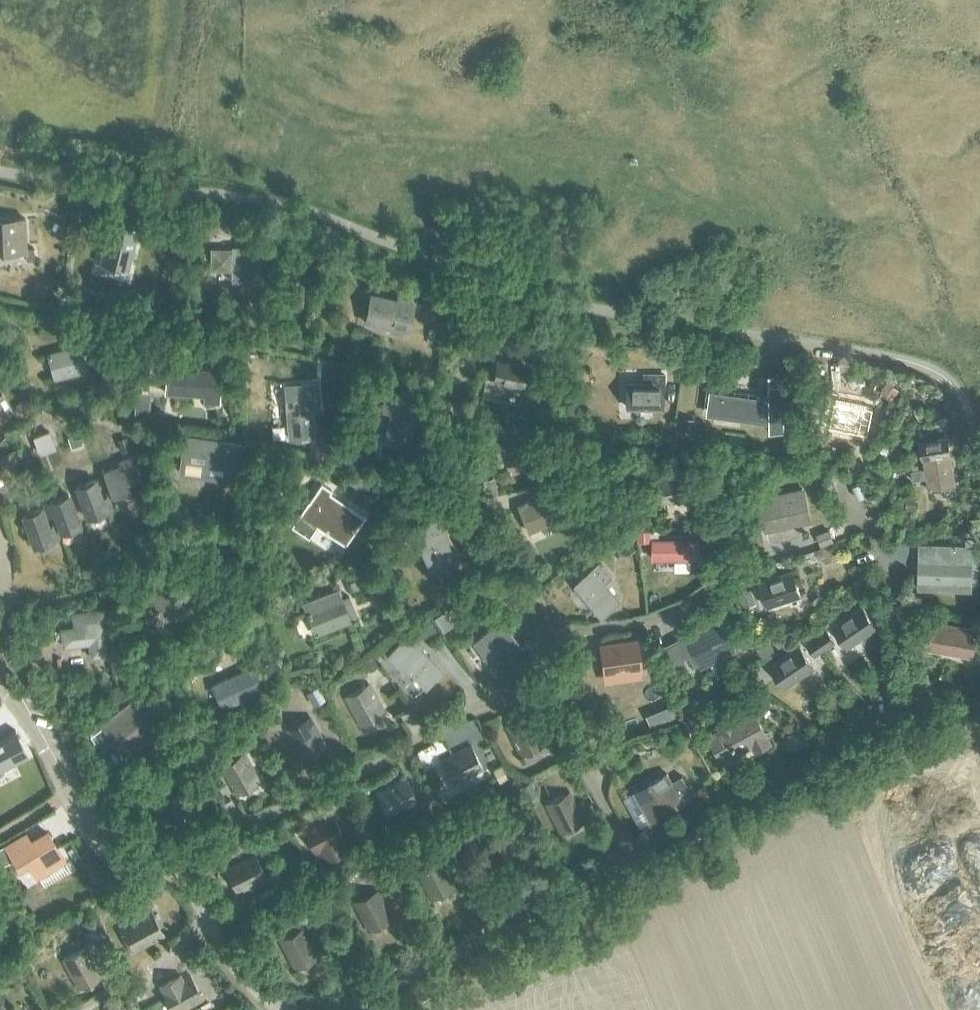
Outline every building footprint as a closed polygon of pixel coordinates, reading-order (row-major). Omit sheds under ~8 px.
[(25,251),(26,260),(34,259),(33,247),(26,248),(24,217),(0,218),(0,252),(25,251)] [(109,221),(99,264),(127,271),(138,228),(109,221)] [(210,270),(231,270),(231,281),(250,281),(250,282),(255,282),(255,281),(260,281),(260,256),(263,256),(263,246),(231,246),(231,248),(210,248),(210,270)] [(304,285),(283,284),(283,309),(303,310),(304,285)] [(433,288),(431,301),(441,303),(444,290),(433,288)] [(391,328),(390,333),(400,335),(401,330),(406,331),(413,304),(408,303),(409,298),(398,295),(397,300),(370,294),(364,321),(372,324),(391,328)] [(48,354),(54,378),(86,369),(80,346),(48,354)] [(668,347),(667,361),(679,361),(680,347),(668,347)] [(507,382),(506,388),(521,391),(526,366),(496,360),(493,380),(507,382)] [(165,368),(164,392),(174,393),(204,395),(204,402),(218,403),(219,383),(220,364),(207,364),(207,371),(175,369),(165,368)] [(627,408),(665,408),(666,373),(643,372),(643,381),(627,381),(627,408)] [(769,401),(713,393),(710,411),(769,420),(770,432),(784,432),(783,375),(768,375),(769,401)] [(887,379),(880,390),(891,398),(898,387),(887,379)] [(284,386),(288,438),(312,436),(310,408),(319,408),(317,384),(284,386)] [(135,389),(133,416),(147,417),(149,390),(135,389)] [(8,414),(6,412),(5,410),(11,406),(3,393),(0,395),(0,419),(8,414)] [(392,412),(385,443),(409,448),(415,416),(411,416),(414,402),(386,396),(383,410),(392,412)] [(832,427),(871,435),(877,407),(838,399),(832,427)] [(23,401),(15,405),(19,413),(27,409),(23,401)] [(952,424),(948,413),(939,417),(942,427),(952,424)] [(678,417),(678,430),(695,431),(696,418),(678,417)] [(529,458),(526,438),(525,427),(494,430),(495,442),(498,462),(529,458)] [(79,432),(70,435),(74,445),(83,441),(79,432)] [(911,468),(913,479),(928,477),(930,489),(954,484),(948,452),(949,451),(947,436),(929,440),(919,441),(920,448),(922,456),(923,456),(924,466),(911,468)] [(126,437),(118,441),(123,452),(131,448),(126,437)] [(316,437),(312,452),(325,455),(328,440),(316,437)] [(183,438),(181,461),(202,463),(201,476),(236,480),(240,445),(183,438)] [(882,444),(879,453),(885,455),(888,446),(882,444)] [(334,445),(331,457),(339,459),(342,447),(334,445)] [(14,449),(1,454),(6,466),(19,461),(14,449)] [(746,452),(733,454),(735,468),(748,466),(746,452)] [(102,472),(112,498),(132,492),(130,487),(142,482),(144,487),(145,486),(135,460),(102,472)] [(355,472),(350,479),(360,486),(365,479),(355,472)] [(659,477),(664,501),(685,497),(686,502),(694,501),(688,472),(659,477)] [(494,477),(482,480),(485,494),(497,492),(494,477)] [(102,498),(95,479),(76,486),(88,518),(112,509),(107,496),(102,498)] [(321,483),(301,513),(345,543),(363,517),(328,493),(330,490),(321,483)] [(760,504),(766,530),(797,524),(812,520),(804,487),(774,493),(775,500),(760,504)] [(554,521),(565,516),(554,489),(517,504),(520,512),(529,532),(554,521)] [(44,502),(48,516),(54,514),(61,532),(80,526),(68,494),(44,502)] [(915,494),(906,495),(908,507),(917,506),(915,494)] [(428,497),(418,502),(423,512),(433,507),(428,497)] [(581,502),(573,506),(577,515),(585,511),(581,502)] [(234,506),(233,518),(246,520),(248,508),(234,506)] [(23,514),(34,546),(58,538),(54,524),(48,526),(41,508),(23,514)] [(412,531),(430,567),(456,554),(438,518),(412,531)] [(623,523),(614,529),(621,539),(630,532),(623,523)] [(652,529),(639,529),(639,540),(652,540),(652,529)] [(829,529),(817,534),(822,545),(834,540),(829,529)] [(701,556),(701,535),(654,536),(655,556),(701,556)] [(582,538),(570,546),(575,554),(587,546),(582,538)] [(630,540),(622,546),(628,553),(636,547),(630,540)] [(918,559),(918,582),(962,584),(963,544),(929,543),(928,559),(918,559)] [(601,582),(608,576),(597,562),(573,583),(580,592),(581,592),(593,607),(593,608),(599,615),(617,600),(611,592),(610,593),(601,582)] [(794,570),(758,581),(766,604),(802,592),(794,570)] [(377,572),(350,581),(353,589),(379,579),(377,572)] [(153,596),(161,619),(191,608),(183,586),(153,596)] [(303,601),(316,633),(349,620),(357,617),(348,595),(340,598),(336,588),(303,601)] [(750,589),(740,593),(743,604),(754,600),(750,589)] [(912,593),(912,603),(922,604),(923,593),(912,593)] [(474,597),(462,606),(468,615),(480,607),(474,597)] [(833,625),(847,646),(876,626),(862,605),(833,625)] [(446,607),(435,615),(444,628),(455,620),(446,607)] [(74,626),(61,628),(63,646),(88,644),(90,657),(108,655),(103,609),(72,612),(74,626)] [(429,618),(418,624),(425,635),(435,628),(429,618)] [(501,618),(473,640),(493,667),(522,646),(501,618)] [(687,634),(665,644),(676,666),(697,656),(702,666),(736,650),(721,618),(687,634)] [(934,621),(929,645),(972,653),(977,629),(934,621)] [(744,626),(734,631),(743,648),(752,643),(744,626)] [(827,630),(812,639),(822,649),(834,641),(827,630)] [(227,644),(237,652),(246,639),(236,632),(227,644)] [(388,654),(400,665),(402,663),(425,685),(440,670),(418,647),(421,645),(410,633),(388,654)] [(822,649),(812,639),(807,643),(814,654),(822,649)] [(637,640),(599,645),(603,670),(640,665),(637,640)] [(769,641),(757,648),(762,658),(775,652),(769,641)] [(770,665),(784,686),(814,666),(800,646),(770,665)] [(372,655),(364,659),(369,669),(378,664),(372,655)] [(242,672),(213,685),(222,707),(252,694),(264,688),(255,666),(242,672)] [(121,679),(109,687),(117,698),(129,690),(121,679)] [(345,697),(360,723),(368,719),(382,710),(368,684),(345,697)] [(762,686),(753,690),(756,697),(765,693),(762,686)] [(317,687),(307,693),(313,705),(323,699),(317,687)] [(674,703),(660,709),(665,722),(679,716),(674,703)] [(106,731),(120,750),(134,740),(138,746),(158,731),(137,704),(129,710),(130,712),(106,731)] [(715,722),(718,728),(706,734),(723,763),(752,746),(756,752),(772,742),(754,710),(736,720),(732,713),(715,722)] [(542,741),(529,715),(506,727),(519,753),(542,741)] [(286,728),(302,758),(325,745),(309,716),(286,728)] [(695,716),(686,720),(691,732),(697,729),(694,723),(697,722),(695,716)] [(0,737),(0,768),(1,770),(26,757),(13,732),(13,730),(0,737)] [(787,733),(783,741),(788,748),(796,747),(800,740),(795,733),(787,733)] [(563,736),(554,740),(557,747),(566,743),(563,736)] [(441,758),(453,781),(480,767),(468,744),(441,758)] [(211,753),(201,759),(206,768),(217,762),(211,753)] [(220,766),(235,793),(258,780),(243,754),(220,766)] [(501,765),(493,769),(499,781),(507,777),(501,765)] [(633,791),(651,822),(685,802),(680,793),(689,787),(682,775),(673,780),(667,771),(633,791)] [(414,801),(402,778),(376,791),(388,814),(414,801)] [(162,797),(178,827),(202,813),(193,797),(192,798),(185,785),(184,786),(184,785),(162,797)] [(545,804),(559,831),(582,819),(568,792),(545,804)] [(430,799),(421,803),(426,813),(435,808),(430,799)] [(319,849),(324,861),(345,850),(339,839),(341,838),(329,815),(303,828),(314,851),(319,849)] [(478,838),(492,865),(515,853),(501,826),(478,838)] [(26,834),(6,846),(14,860),(18,867),(28,862),(36,875),(63,858),(47,832),(30,842),(26,834)] [(363,833),(352,838),(358,849),(368,845),(363,833)] [(0,850),(0,859),(4,866),(14,860),(6,846),(0,850)] [(226,867),(238,890),(264,877),(253,854),(226,867)] [(416,870),(429,896),(453,885),(440,858),(416,870)] [(382,861),(373,865),(378,875),(387,871),(382,861)] [(352,902),(366,928),(390,916),(376,890),(352,902)] [(116,929),(129,953),(162,934),(150,911),(116,929)] [(101,920),(93,924),(101,940),(109,937),(101,920)] [(92,927),(84,932),(88,942),(97,938),(92,927)] [(280,940),(293,966),(316,954),(302,928),(280,940)] [(61,959),(77,988),(100,976),(84,947),(61,959)] [(194,948),(182,954),(189,966),(200,960),(194,948)] [(22,966),(10,971),(14,982),(27,977),(22,966)] [(160,991),(170,1009),(180,1009),(202,998),(190,975),(182,979),(179,974),(158,985),(161,990),(160,991)]
